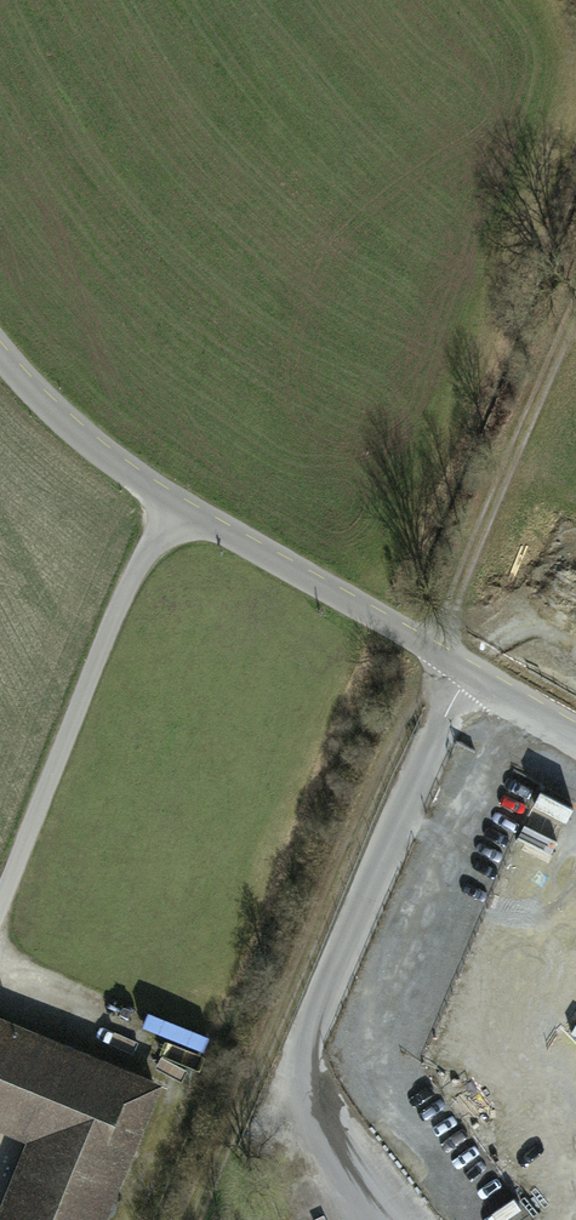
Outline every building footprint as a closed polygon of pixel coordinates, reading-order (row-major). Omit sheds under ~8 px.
[(0,1027),(0,1137),(25,1147),(0,1210),(0,1219),(108,1219),(160,1090),(0,1027)]
